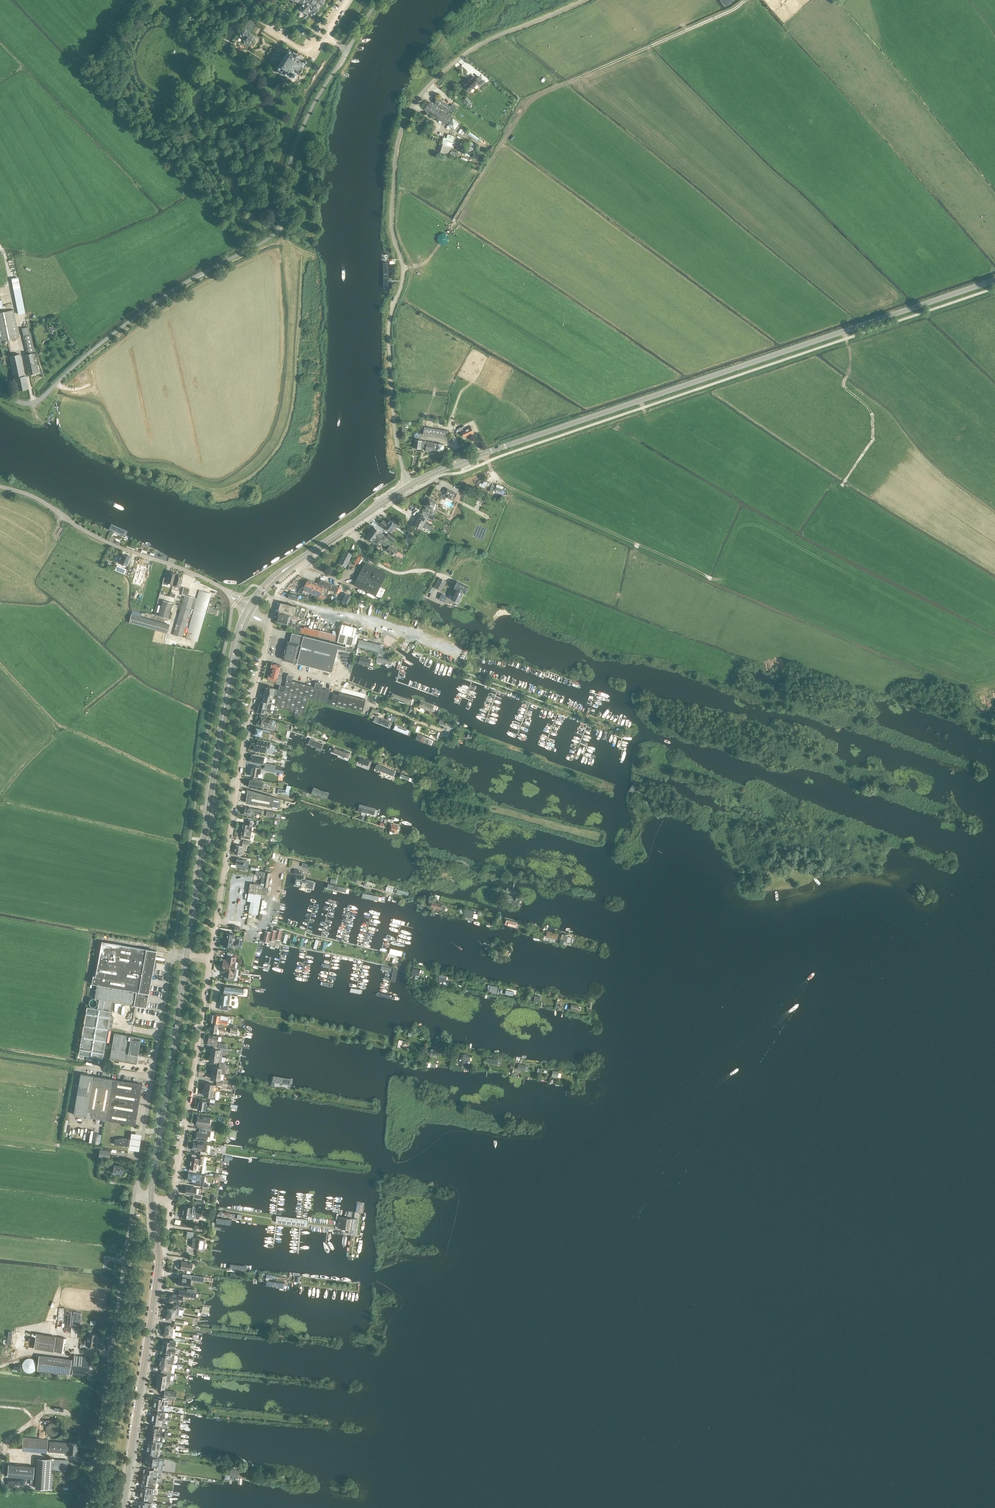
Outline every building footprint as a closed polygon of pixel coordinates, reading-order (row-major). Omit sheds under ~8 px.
[(323,0),(301,0),(302,1),(301,2),(303,4),(300,8),(307,14),(309,12),(312,14),(314,11),(316,12),(318,9),(317,9),(320,5),(321,6),(323,3),(322,2),(323,0)] [(249,22),(245,28),(240,35),(240,36),(242,36),(243,35),(245,36),(243,40),(244,41),(243,42),(244,44),(246,45),(247,45),(248,44),(250,45),(252,42),(253,43),(254,41),(253,40),(255,37),(249,33),(250,32),(254,25),(249,22)] [(289,84),(293,83),(295,84),(296,82),(300,81),(299,78),(299,77),(297,75),(299,73),(299,74),(299,73),(301,73),(301,74),(302,72),(302,71),(302,70),(301,70),(302,68),(301,67),(304,64),(305,63),(305,64),(306,63),(305,63),(305,61),(305,60),(304,61),(303,61),(300,59),(301,58),(298,57),(299,56),(298,56),(300,54),(300,55),(300,54),(297,51),(296,52),(295,54),(292,53),(292,54),(289,52),(289,51),(289,50),(288,50),(288,51),(287,51),(286,50),(286,51),(287,53),(277,67),(276,68),(275,67),(275,68),(276,69),(276,70),(276,71),(277,70),(278,70),(281,72),(281,73),(287,77),(286,79),(288,80),(289,84),(289,83),(289,84)] [(464,82),(472,76),(469,73),(468,74),(465,71),(460,76),(464,82)] [(470,79),(467,82),(467,83),(464,86),(470,91),(477,84),(480,87),(485,82),(479,76),(476,79),(474,76),(471,79),(470,79)] [(451,108),(438,98),(434,103),(436,104),(434,106),(429,102),(424,109),(445,123),(445,122),(449,125),(453,119),(450,116),(438,108),(439,106),(447,112),(451,108)] [(459,123),(453,119),(449,125),(455,129),(459,123)] [(468,134),(477,141),(479,138),(470,131),(468,134)] [(453,141),(454,136),(447,134),(446,138),(442,137),(439,144),(440,144),(438,151),(447,154),(449,147),(451,147),(453,141)] [(470,142),(469,142),(468,143),(468,144),(467,144),(466,145),(466,146),(466,147),(466,148),(466,149),(467,150),(468,151),(469,152),(470,152),(471,152),(472,152),(473,152),(474,152),(475,151),(475,150),(476,150),(476,149),(476,148),(476,147),(476,146),(476,145),(475,144),(475,143),(474,143),(473,142),(472,142),(471,142),(470,142)] [(19,314),(26,313),(19,276),(12,278),(19,314)] [(19,337),(14,309),(0,312),(0,341),(19,337)] [(14,379),(24,376),(20,354),(9,357),(14,379)] [(25,355),(27,364),(34,363),(32,354),(25,355)] [(34,363),(27,364),(29,374),(39,372),(37,365),(35,366),(34,363)] [(26,376),(24,376),(14,379),(16,390),(28,388),(26,376)] [(465,430),(464,426),(458,428),(456,431),(456,432),(459,431),(460,433),(462,432),(464,437),(470,434),(470,435),(474,433),(470,426),(468,427),(468,429),(465,430)] [(446,439),(448,431),(424,427),(423,435),(446,439)] [(437,450),(438,443),(415,440),(414,448),(421,449),(421,447),(426,448),(426,450),(433,451),(434,450),(437,450)] [(452,500),(455,494),(453,493),(454,492),(447,488),(444,494),(447,495),(446,497),(447,497),(447,496),(452,499),(452,500)] [(433,510),(435,511),(436,511),(437,511),(438,509),(438,508),(437,507),(438,504),(429,499),(428,501),(427,501),(425,506),(433,510)] [(433,520),(435,517),(423,511),(421,514),(420,514),(417,519),(424,523),(427,517),(433,520)] [(430,526),(424,523),(417,519),(414,525),(421,529),(423,526),(431,530),(432,527),(430,526)] [(396,525),(389,520),(388,522),(387,523),(383,520),(380,523),(385,527),(384,527),(388,530),(391,532),(396,525)] [(111,525),(110,529),(118,533),(123,535),(125,531),(111,525)] [(370,532),(381,539),(383,535),(381,533),(381,532),(374,527),(370,532)] [(386,550),(392,555),(396,549),(383,540),(382,540),(381,539),(370,532),(367,537),(374,541),(377,544),(379,541),(388,548),(386,550)] [(395,543),(397,539),(389,534),(386,537),(395,543)] [(346,567),(348,563),(352,555),(345,551),(339,563),(346,567)] [(127,556),(122,554),(119,563),(121,564),(121,565),(122,566),(123,566),(124,565),(124,564),(128,566),(130,557),(130,556),(128,555),(127,556)] [(382,598),(386,590),(380,587),(386,574),(365,563),(355,585),(382,598)] [(137,565),(133,579),(134,580),(133,583),(139,584),(139,585),(141,585),(141,582),(142,582),(146,568),(137,565)] [(124,574),(126,570),(117,566),(115,570),(124,574)] [(176,574),(169,572),(167,579),(164,578),(162,584),(168,585),(168,583),(173,584),(176,574)] [(180,587),(182,576),(176,574),(173,584),(173,585),(180,587)] [(441,591),(446,581),(438,577),(433,587),(441,591)] [(339,587),(321,579),(318,585),(308,580),(304,590),(300,588),(298,593),(311,597),(312,595),(324,600),(326,597),(325,597),(329,589),(337,593),(339,587)] [(459,604),(464,594),(466,595),(469,587),(457,582),(454,590),(457,591),(452,601),(459,604)] [(197,641),(211,594),(200,591),(197,599),(185,595),(183,599),(173,635),(182,638),(190,609),(194,610),(186,638),(186,639),(197,641)] [(348,604),(351,596),(345,594),(341,602),(348,604)] [(355,605),(359,599),(353,596),(350,602),(355,605)] [(141,599),(135,598),(132,606),(138,608),(141,599)] [(168,619),(172,603),(163,600),(158,616),(168,619)] [(305,628),(302,627),(298,627),(299,625),(296,624),(298,617),(294,616),(297,607),(281,603),(277,621),(288,624),(287,630),(300,633),(300,632),(352,646),(357,627),(343,624),(340,636),(305,627),(305,628)] [(216,616),(217,612),(212,610),(212,609),(208,608),(206,613),(216,616)] [(168,633),(170,626),(131,615),(129,622),(167,633),(168,633)] [(349,647),(292,633),(290,642),(288,641),(283,660),(332,672),(338,648),(354,652),(354,651),(349,647)] [(380,644),(360,639),(358,647),(378,652),(380,644)] [(361,656),(359,663),(360,663),(370,666),(371,659),(361,656)] [(377,657),(376,661),(389,664),(391,665),(392,660),(377,657)] [(283,673),(284,669),(280,669),(281,665),(272,663),(271,667),(273,668),(272,672),(279,673),(280,672),(283,673)] [(279,676),(279,673),(272,672),(271,675),(269,675),(268,679),(269,679),(269,680),(277,682),(276,683),(280,684),(275,704),(272,703),(276,688),(268,686),(265,695),(264,695),(263,701),(271,703),(271,705),(275,706),(275,705),(302,712),(304,712),(308,697),(327,702),(327,703),(336,706),(337,704),(363,711),(366,699),(339,693),(339,695),(334,693),(332,699),(329,699),(331,691),(287,679),(285,686),(281,684),(282,680),(281,679),(282,677),(279,676)] [(411,700),(392,693),(391,697),(410,704),(411,700)] [(434,705),(421,701),(419,707),(432,711),(434,705)] [(272,726),(273,720),(266,718),(267,717),(260,716),(258,721),(257,721),(256,726),(266,728),(267,725),(272,726)] [(391,722),(375,716),(373,721),(389,727),(391,722)] [(412,730),(395,724),(394,728),(410,735),(412,730)] [(273,734),(274,731),(256,727),(254,735),(260,736),(259,736),(269,739),(270,734),(273,734)] [(431,739),(417,733),(415,737),(430,743),(431,739)] [(324,743),(310,738),(308,743),(322,749),(324,743)] [(269,746),(270,742),(260,740),(259,743),(258,744),(254,743),(252,751),(266,753),(267,746),(269,746)] [(333,747),(332,752),(348,757),(350,753),(333,747)] [(264,764),(265,756),(251,754),(250,761),(264,764)] [(361,757),(359,762),(368,765),(370,761),(361,757)] [(393,769),(378,763),(376,768),(391,774),(393,769)] [(261,773),(262,768),(252,766),(250,776),(258,777),(259,773),(261,773)] [(250,780),(249,787),(262,789),(263,782),(261,782),(261,780),(255,778),(254,781),(250,780)] [(633,792),(639,782),(635,780),(629,790),(633,792)] [(311,787),(295,781),(293,788),(303,791),(306,792),(309,793),(311,787)] [(281,802),(278,801),(279,798),(248,789),(246,802),(259,804),(259,803),(272,806),(280,807),(281,802)] [(374,815),(375,808),(360,804),(358,811),(374,815)] [(248,815),(248,817),(253,818),(255,812),(262,813),(263,810),(245,807),(245,811),(243,811),(243,814),(244,814),(248,815)] [(252,831),(253,821),(248,820),(247,825),(242,824),(241,829),(252,831)] [(397,833),(399,826),(392,824),(390,831),(397,833)] [(251,836),(252,831),(241,829),(241,834),(242,834),(241,838),(244,838),(245,835),(251,836)] [(249,845),(249,843),(248,843),(248,842),(244,840),(243,843),(242,847),(236,845),(235,853),(241,855),(242,850),(246,851),(247,845),(249,845)] [(269,882),(271,873),(256,871),(256,875),(262,876),(261,880),(269,882)] [(297,879),(296,878),(295,885),(313,889),(314,882),(297,879)] [(267,895),(269,882),(261,880),(261,885),(250,883),(247,901),(251,901),(249,914),(258,915),(261,894),(267,895)] [(347,888),(329,883),(328,888),(346,892),(347,888)] [(519,906),(521,898),(508,894),(506,901),(515,904),(515,905),(519,906)] [(444,910),(445,906),(442,905),(443,904),(433,901),(431,908),(441,910),(444,910)] [(280,940),(282,930),(277,929),(277,931),(271,930),(271,932),(265,931),(263,941),(269,942),(269,940),(274,941),(275,938),(280,940)] [(569,934),(565,933),(565,934),(562,933),(559,943),(562,944),(563,940),(570,942),(572,937),(568,936),(569,934)] [(97,985),(148,994),(156,951),(102,942),(95,976),(93,976),(91,984),(97,985)] [(236,967),(234,967),(235,957),(233,957),(233,953),(227,952),(226,960),(223,959),(223,962),(222,963),(222,964),(222,965),(222,966),(221,967),(221,968),(222,969),(221,971),(224,972),(224,976),(224,979),(233,981),(234,977),(235,977),(236,967)] [(112,1002),(146,1007),(148,994),(97,985),(94,998),(99,999),(97,1008),(87,1007),(78,1054),(102,1058),(112,1002)] [(497,994),(497,992),(498,987),(491,985),(489,991),(492,992),(491,993),(497,994)] [(243,994),(244,989),(224,986),(223,994),(220,994),(219,1004),(221,1004),(220,1009),(228,1010),(230,995),(238,996),(238,994),(243,994)] [(218,1029),(219,1027),(217,1026),(218,1024),(211,1023),(209,1032),(216,1033),(217,1029),(218,1029)] [(136,1064),(141,1038),(114,1033),(110,1059),(136,1064)] [(216,1046),(218,1036),(208,1035),(208,1039),(208,1040),(207,1045),(216,1046)] [(408,1046),(409,1041),(399,1039),(397,1047),(400,1047),(401,1044),(408,1046)] [(222,1056),(223,1048),(217,1047),(216,1049),(210,1048),(210,1054),(219,1056),(222,1056)] [(433,1049),(430,1048),(430,1053),(438,1055),(438,1050),(436,1049),(436,1047),(433,1047),(433,1049)] [(225,1066),(226,1063),(221,1062),(222,1056),(219,1056),(210,1054),(209,1060),(219,1062),(219,1065),(225,1066)] [(225,1069),(225,1066),(219,1065),(219,1067),(213,1066),(212,1072),(221,1074),(224,1074),(225,1068),(225,1069)] [(227,1084),(228,1082),(223,1081),(223,1080),(224,1074),(221,1074),(212,1072),(211,1079),(217,1079),(217,1082),(227,1084)] [(106,1120),(113,1079),(80,1074),(73,1114),(106,1120)] [(142,1085),(142,1084),(113,1079),(106,1120),(136,1125),(135,1125),(138,1105),(139,1105),(138,1105),(142,1085)] [(228,1084),(227,1084),(217,1082),(216,1085),(205,1083),(204,1089),(213,1090),(214,1087),(217,1087),(218,1085),(222,1086),(227,1086),(228,1084)] [(210,1099),(215,1100),(216,1091),(213,1090),(204,1089),(204,1095),(209,1096),(209,1098),(210,1099)] [(206,1106),(207,1104),(205,1104),(206,1101),(198,1100),(197,1109),(204,1110),(205,1106),(206,1106)] [(203,1125),(203,1128),(209,1129),(211,1130),(212,1126),(209,1125),(210,1118),(197,1116),(196,1124),(203,1125)] [(200,1128),(200,1131),(200,1133),(197,1132),(196,1139),(207,1141),(207,1136),(210,1137),(211,1131),(209,1131),(209,1129),(203,1128),(202,1129),(200,1128)] [(100,1146),(102,1135),(94,1134),(92,1144),(100,1146)] [(127,1146),(128,1139),(122,1138),(115,1139),(114,1145),(127,1146)] [(206,1144),(193,1142),(192,1149),(201,1150),(200,1153),(207,1155),(208,1151),(205,1151),(206,1144)] [(110,1151),(110,1149),(100,1148),(100,1149),(99,1157),(109,1158),(110,1151)] [(203,1164),(204,1156),(192,1155),(191,1157),(190,1162),(203,1164)] [(201,1173),(203,1164),(190,1162),(189,1168),(190,1168),(189,1171),(201,1173)] [(123,1175),(124,1166),(114,1165),(113,1174),(123,1175)] [(186,1181),(193,1182),(193,1185),(204,1186),(205,1176),(188,1173),(186,1181)] [(201,1199),(202,1195),(195,1194),(196,1188),(186,1186),(186,1188),(185,1189),(184,1191),(185,1192),(185,1194),(194,1195),(193,1198),(201,1199)] [(183,1209),(182,1211),(201,1215),(202,1210),(195,1209),(196,1206),(189,1204),(189,1206),(183,1206),(183,1207),(182,1207),(182,1208),(183,1209)] [(307,1226),(307,1221),(295,1219),(295,1218),(277,1216),(277,1222),(307,1226)] [(339,1224),(338,1228),(349,1229),(349,1233),(352,1234),(355,1234),(357,1219),(354,1219),(340,1217),(339,1221),(339,1224)] [(203,1249),(205,1239),(193,1237),(191,1247),(203,1249)] [(192,1263),(181,1261),(180,1269),(191,1271),(192,1263)] [(197,1276),(183,1274),(183,1277),(179,1277),(178,1280),(177,1280),(177,1284),(178,1284),(190,1286),(190,1280),(196,1281),(197,1276)] [(195,1298),(196,1293),(190,1292),(179,1291),(178,1295),(169,1293),(168,1300),(177,1301),(178,1299),(182,1299),(182,1296),(195,1298)] [(168,1311),(167,1313),(175,1314),(178,1315),(179,1309),(183,1310),(183,1307),(172,1305),(173,1305),(172,1308),(171,1307),(171,1308),(167,1307),(167,1311),(168,1311)] [(79,1334),(81,1312),(74,1311),(72,1333),(79,1334)] [(64,1352),(66,1338),(36,1333),(34,1348),(54,1351),(64,1352)] [(95,1347),(97,1335),(90,1334),(88,1333),(87,1339),(85,1338),(84,1344),(86,1344),(86,1346),(95,1347)] [(174,1348),(174,1347),(162,1346),(162,1348),(161,1348),(161,1349),(161,1350),(161,1351),(163,1351),(163,1353),(169,1354),(174,1355),(175,1348),(174,1348)] [(161,1356),(160,1362),(173,1364),(174,1355),(169,1354),(163,1353),(163,1356),(161,1356)] [(70,1374),(72,1360),(39,1355),(37,1370),(70,1374)] [(89,1372),(90,1362),(86,1361),(86,1357),(73,1355),(72,1370),(73,1370),(72,1375),(85,1377),(86,1371),(89,1372)] [(24,1372),(36,1371),(36,1358),(24,1358),(24,1372)] [(161,1368),(161,1371),(171,1373),(171,1372),(172,1373),(174,1373),(175,1364),(173,1364),(160,1362),(159,1368),(161,1368)] [(171,1373),(161,1371),(161,1374),(158,1374),(157,1379),(173,1381),(173,1380),(170,1380),(171,1375),(172,1376),(172,1373),(171,1372),(171,1373)] [(172,1384),(173,1381),(157,1379),(156,1387),(164,1388),(165,1384),(169,1384),(172,1384)] [(164,1390),(163,1397),(166,1397),(183,1400),(184,1394),(176,1393),(176,1392),(164,1390)] [(154,1401),(154,1403),(166,1405),(167,1405),(168,1400),(166,1400),(166,1397),(158,1396),(158,1398),(154,1398),(154,1399),(153,1400),(153,1401),(154,1401)] [(165,1410),(166,1405),(154,1403),(153,1405),(153,1406),(153,1407),(153,1408),(154,1408),(154,1411),(164,1412),(164,1410),(165,1410)] [(164,1412),(154,1411),(154,1413),(152,1413),(152,1414),(151,1414),(151,1415),(152,1416),(151,1418),(164,1420),(167,1420),(167,1417),(164,1417),(164,1412)] [(167,1428),(167,1425),(163,1424),(164,1420),(151,1418),(151,1420),(150,1420),(150,1421),(151,1422),(151,1423),(154,1423),(153,1426),(167,1428)] [(47,1452),(48,1439),(23,1437),(22,1449),(47,1452)] [(159,1444),(159,1442),(150,1440),(149,1443),(148,1442),(148,1444),(147,1444),(147,1445),(147,1446),(147,1448),(159,1449),(159,1447),(158,1447),(158,1444),(159,1444)] [(68,1443),(49,1441),(48,1451),(67,1453),(77,1454),(78,1443),(68,1443)] [(157,1457),(158,1455),(159,1454),(159,1452),(158,1451),(159,1449),(147,1448),(147,1450),(146,1450),(146,1451),(146,1452),(146,1453),(149,1453),(149,1455),(157,1457)] [(157,1458),(157,1457),(149,1455),(146,1455),(146,1457),(145,1457),(144,1461),(145,1461),(145,1463),(154,1464),(154,1470),(161,1471),(162,1463),(158,1463),(159,1459),(157,1458)] [(52,1489),(54,1459),(39,1458),(37,1488),(52,1489)] [(67,1470),(67,1460),(54,1459),(54,1470),(67,1470)] [(34,1466),(8,1464),(7,1476),(33,1478),(34,1466)] [(161,1481),(162,1479),(158,1478),(158,1477),(156,1477),(156,1476),(157,1475),(158,1475),(158,1472),(157,1471),(144,1469),(143,1473),(143,1474),(142,1475),(142,1476),(142,1477),(142,1478),(161,1481)] [(161,1484),(161,1481),(142,1478),(142,1480),(141,1481),(141,1482),(142,1482),(141,1486),(142,1486),(150,1487),(154,1488),(155,1483),(161,1484)] [(153,1495),(155,1488),(154,1488),(150,1487),(142,1486),(142,1488),(141,1488),(141,1489),(140,1489),(140,1490),(140,1491),(140,1493),(153,1495)] [(152,1502),(153,1495),(140,1493),(140,1495),(139,1496),(139,1497),(139,1498),(144,1499),(144,1501),(152,1502)]
